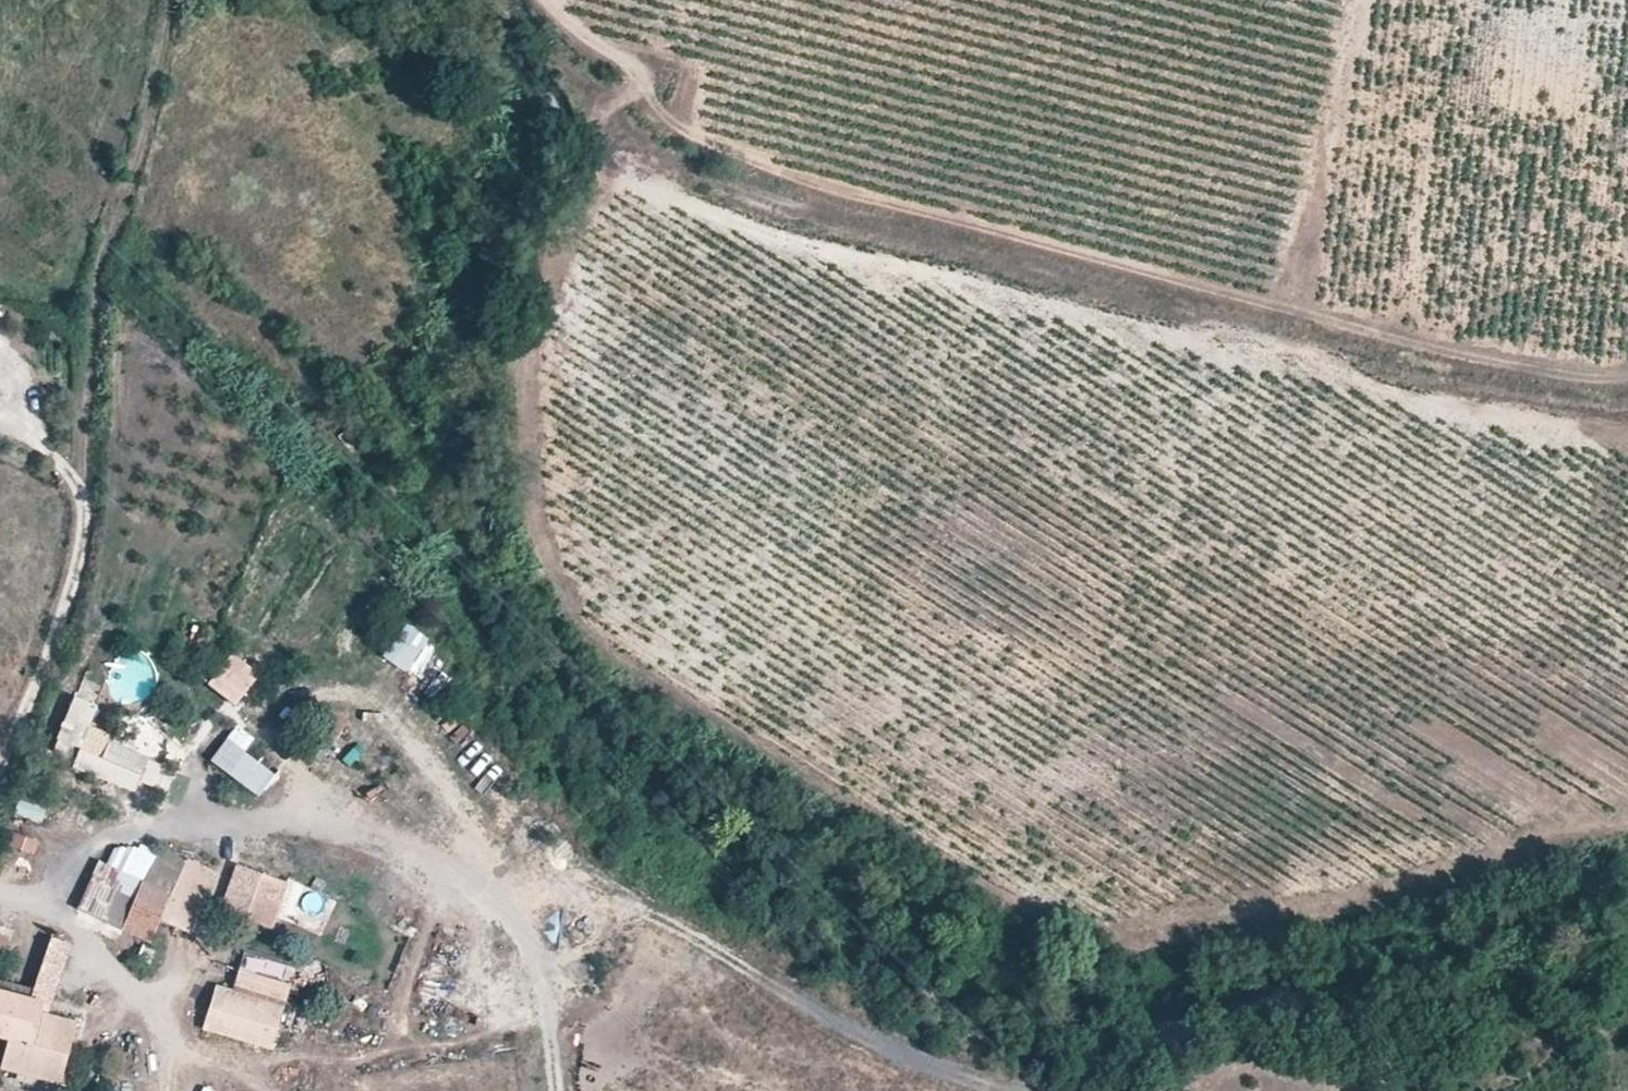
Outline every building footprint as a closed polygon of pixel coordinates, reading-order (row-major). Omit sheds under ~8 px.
[(378,656),(407,679),(432,647),(403,624),(378,656)] [(259,674),(231,653),(207,684),(234,706),(259,674)] [(62,726),(57,749),(85,755),(96,700),(77,697),(75,707),(47,702),(43,722),(62,726)] [(236,726),(211,761),(259,794),(273,774),(244,753),(254,739),(236,726)] [(142,774),(149,756),(109,740),(102,758),(142,774)] [(20,802),(16,817),(44,824),(48,808),(20,802)] [(8,851),(35,859),(41,840),(14,832),(8,851)] [(160,919),(172,894),(101,859),(77,908),(149,943),(160,919)] [(187,862),(172,894),(160,919),(193,935),(213,893),(224,898),(231,884),(187,862)] [(292,885),(240,865),(222,911),(275,931),(292,885)] [(0,936),(0,961),(5,963),(13,940),(0,936)] [(52,940),(35,999),(47,1002),(56,1005),(73,946),(52,940)] [(236,991),(286,1006),(298,965),(248,951),(236,991)] [(273,1049),(286,1006),(236,991),(216,985),(203,1029),(273,1049)] [(3,1070),(64,1087),(82,1023),(45,1013),(47,1002),(35,999),(0,989),(0,1038),(11,1041),(3,1070)]
